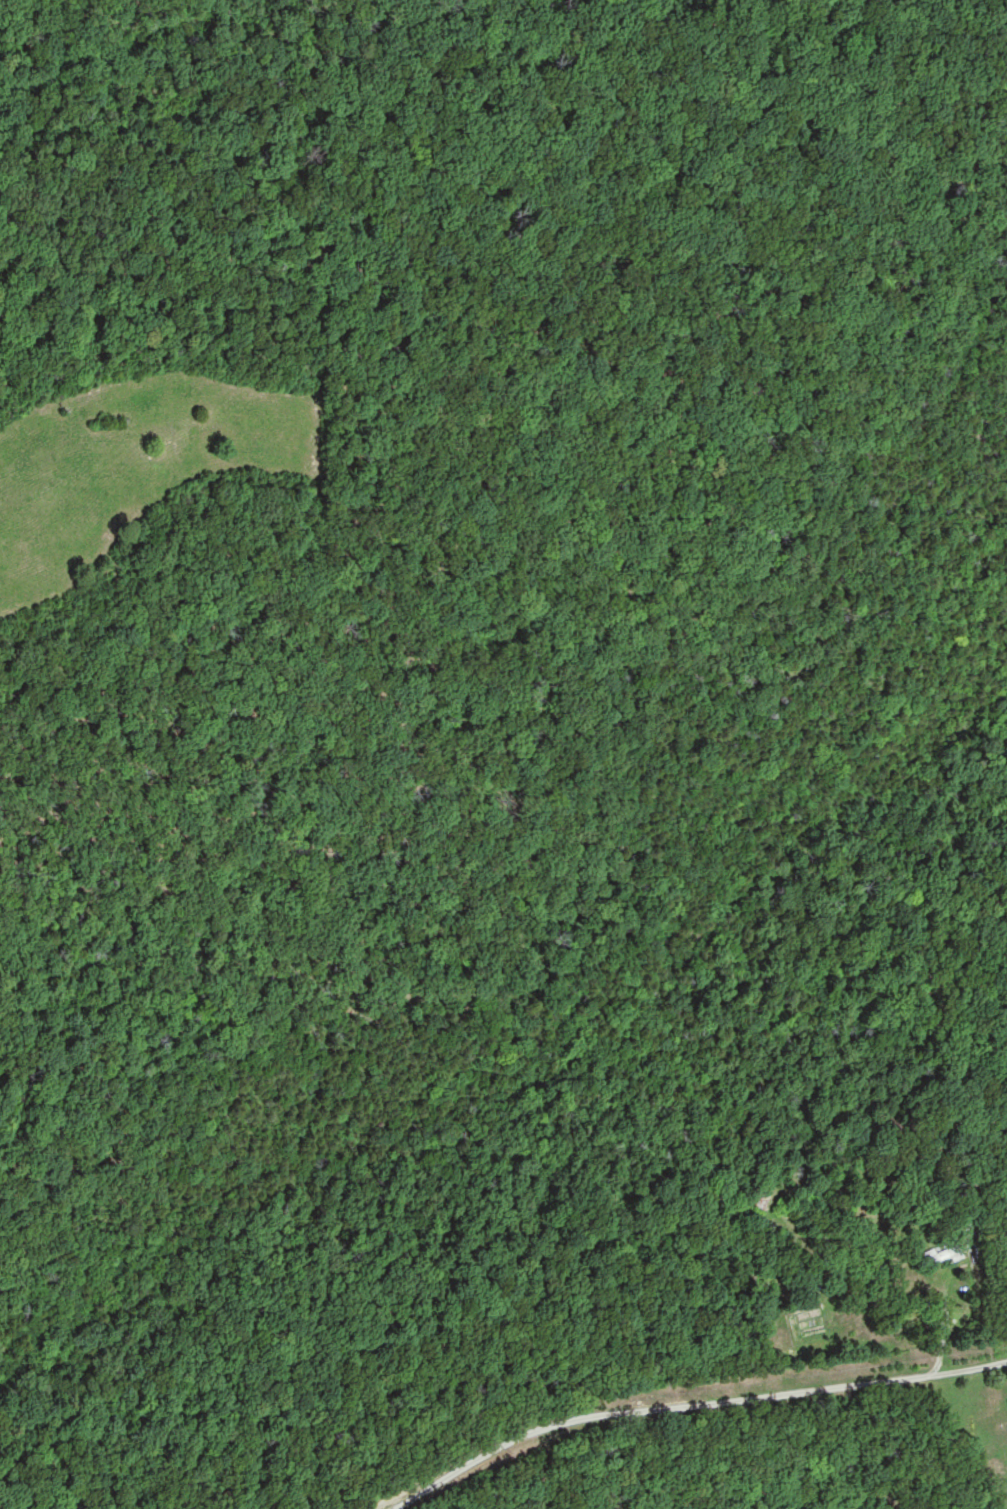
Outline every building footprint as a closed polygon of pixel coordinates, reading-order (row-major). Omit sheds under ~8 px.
[(961,1257),(956,1246),(928,1258),(933,1269),(961,1257)]
